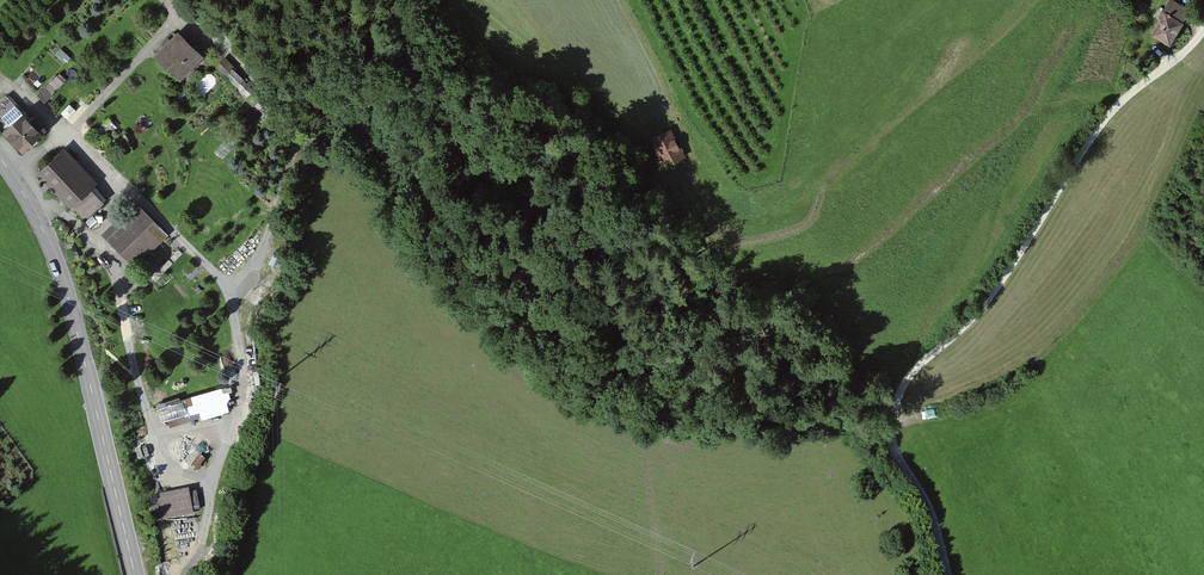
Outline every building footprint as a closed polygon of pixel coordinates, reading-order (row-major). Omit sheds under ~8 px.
[(1151,36),(1170,48),(1184,25),(1163,12),(1151,32),(1153,34),(1151,36)] [(154,57),(180,83),(204,58),(178,32),(154,57)] [(60,73),(38,94),(46,103),(68,81),(60,73)] [(2,134),(22,155),(47,131),(34,118),(30,122),(23,114),(2,134)] [(672,130),(655,139),(669,166),(686,158),(672,130)] [(104,204),(91,191),(97,184),(64,149),(36,174),(70,210),(72,208),(85,221),(104,204)] [(135,269),(168,236),(135,202),(101,235),(135,269)] [(211,392),(194,398),(200,415),(217,409),(211,392)] [(194,513),(189,487),(156,493),(162,520),(194,513)]
